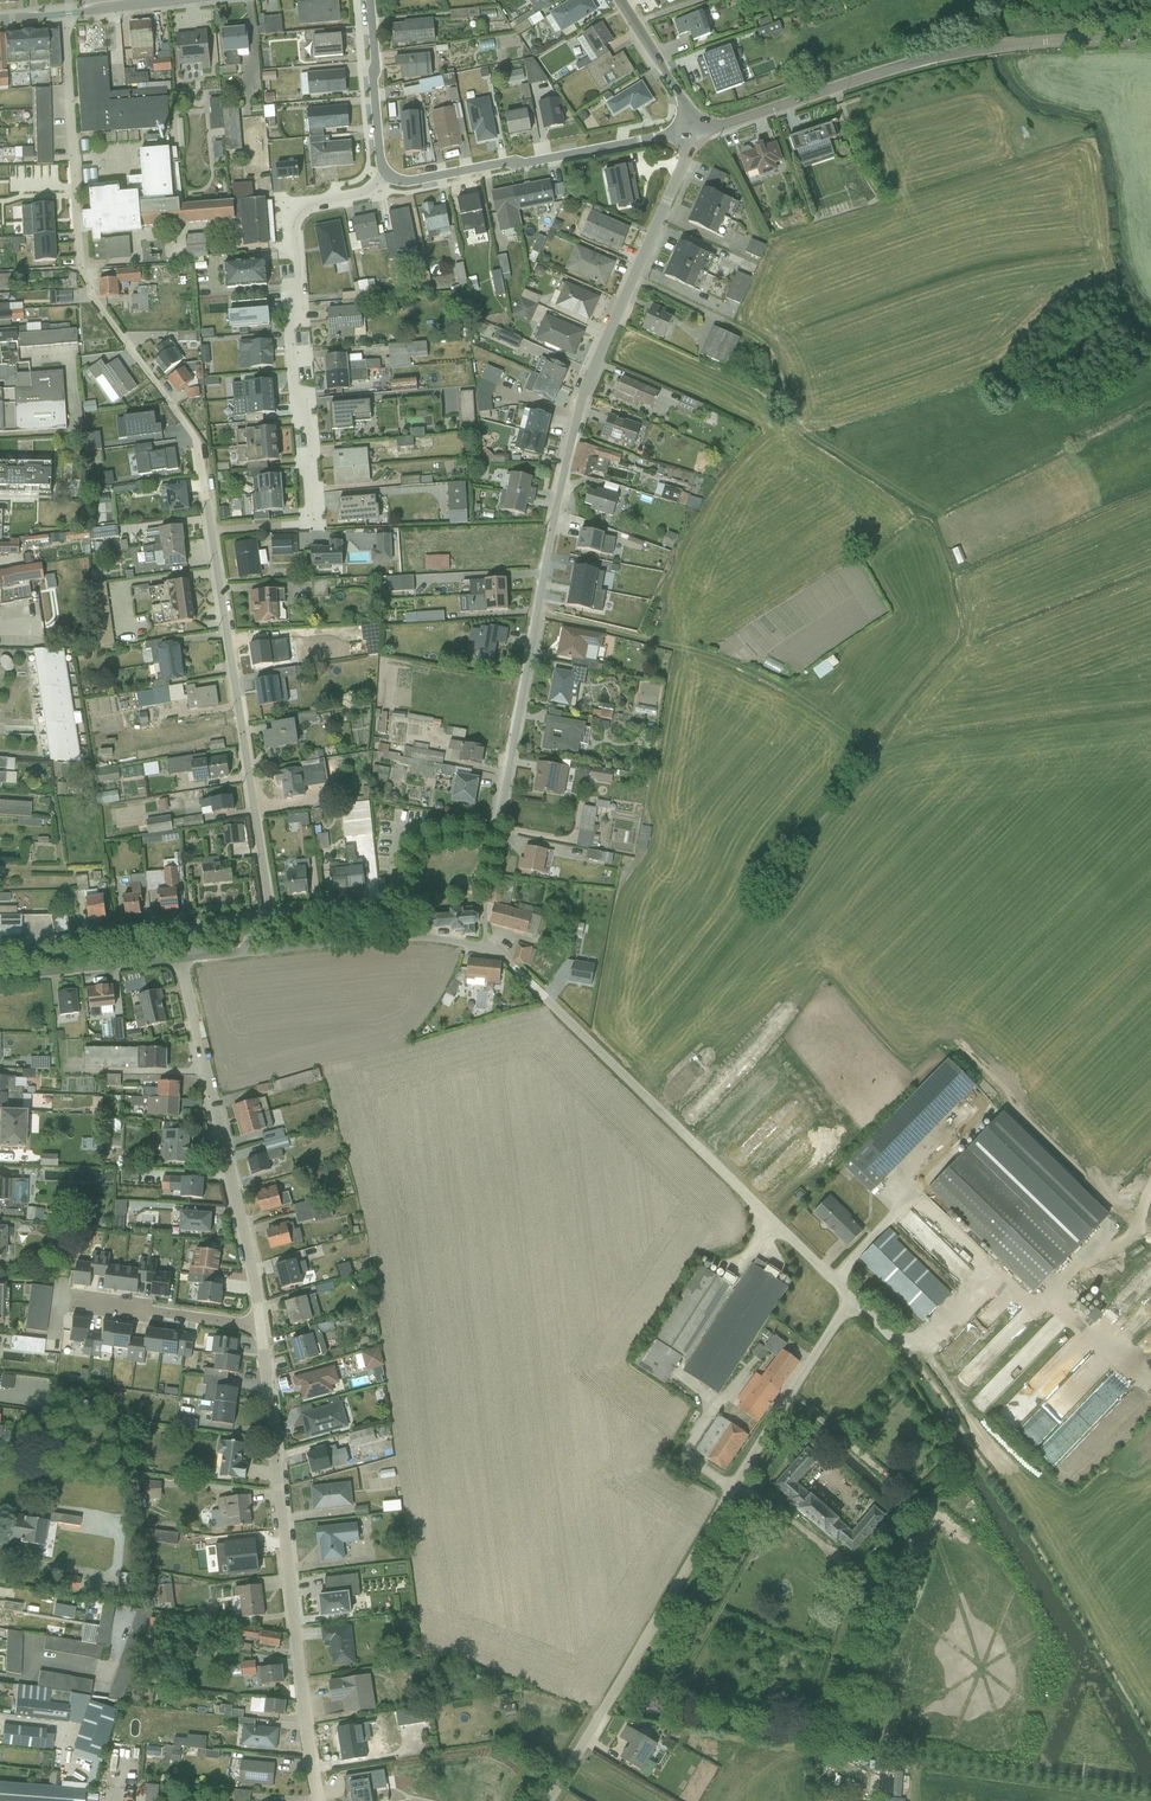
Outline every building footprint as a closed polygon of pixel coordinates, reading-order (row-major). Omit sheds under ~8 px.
[(15,7),(14,0),(0,0),(0,9),(15,7)] [(299,28),(339,25),(337,0),(297,4),(299,28)] [(504,12),(518,5),(515,0),(498,0),(504,12)] [(596,13),(589,0),(571,0),(548,14),(561,34),(596,13)] [(445,18),(468,18),(468,9),(445,9),(445,18)] [(488,10),(474,13),(475,20),(489,17),(488,10)] [(546,13),(539,16),(547,34),(554,32),(546,13)] [(692,43),(708,37),(699,13),(675,22),(680,36),(688,33),(692,43)] [(258,35),(276,34),(275,17),(257,17),(258,35)] [(770,21),(762,24),(761,18),(749,21),(754,39),(774,33),(770,21)] [(391,47),(434,44),(432,22),(390,25),(391,47)] [(131,59),(152,57),(149,24),(128,25),(131,59)] [(591,56),(612,43),(600,25),(580,37),(591,56)] [(221,54),(248,52),(246,29),(219,32),(221,54)] [(43,73),(56,72),(53,33),(40,34),(43,73)] [(210,70),(207,33),(175,35),(178,67),(201,66),(202,71),(210,70)] [(43,73),(40,34),(1,37),(5,76),(43,73)] [(313,61),(341,58),(338,35),(311,39),(313,61)] [(164,72),(163,44),(152,44),(153,60),(147,60),(147,73),(164,72)] [(715,96),(743,86),(729,49),(701,59),(715,96)] [(611,85),(633,73),(622,54),(600,66),(606,76),(611,85)] [(395,80),(429,77),(427,56),(393,60),(395,80)] [(519,59),(522,82),(534,81),(531,57),(519,59)] [(113,136),(171,131),(166,84),(148,85),(147,75),(125,76),(126,93),(111,94),(108,61),(75,63),(80,135),(112,132),(113,136)] [(588,61),(579,67),(594,88),(607,79),(597,65),(593,68),(588,61)] [(307,97),(346,94),(344,73),(305,76),(307,97)] [(652,103),(641,83),(604,105),(612,118),(628,109),(632,115),(652,103)] [(397,87),(399,97),(415,94),(414,84),(397,87)] [(517,106),(525,106),(523,84),(515,85),(517,106)] [(451,87),(442,89),(444,102),(453,101),(451,87)] [(47,90),(31,91),(35,163),(51,162),(47,90)] [(258,102),(267,102),(267,94),(258,94),(258,102)] [(218,151),(235,150),(232,98),(204,100),(206,143),(217,142),(218,151)] [(484,131),(493,129),(488,98),(464,102),(470,142),(486,140),(484,131)] [(541,131),(565,128),(560,98),(537,102),(541,131)] [(269,118),(268,106),(256,106),(257,118),(269,118)] [(306,132),(349,129),(347,108),(305,111),(306,132)] [(437,153),(462,147),(453,109),(429,115),(437,153)] [(506,138),(530,133),(526,112),(502,116),(506,138)] [(575,123),(582,120),(579,112),(572,114),(575,123)] [(402,156),(426,153),(421,113),(397,116),(402,156)] [(835,140),(830,125),(787,140),(792,153),(794,152),(799,167),(832,156),(828,143),(835,140)] [(775,172),(773,165),(781,163),(774,142),(740,153),(747,175),(756,172),(758,178),(775,172)] [(311,171),(353,168),(351,143),(309,146),(311,171)] [(23,164),(24,150),(13,149),(12,163),(23,164)] [(119,186),(86,189),(88,215),(78,216),(80,235),(89,234),(91,264),(133,261),(131,239),(98,241),(97,233),(242,222),(244,249),(268,247),(265,202),(182,208),(178,150),(141,153),(143,179),(129,180),(130,197),(120,197),(119,186)] [(272,175),(272,153),(264,154),(264,175),(272,175)] [(617,208),(638,204),(634,183),(627,185),(623,168),(604,172),(608,193),(613,192),(617,208)] [(726,176),(711,170),(705,185),(720,190),(726,176)] [(517,213),(553,205),(548,181),(511,190),(517,213)] [(702,187),(693,205),(730,223),(738,205),(702,187)] [(521,229),(517,213),(511,190),(490,195),(500,234),(521,229)] [(464,243),(486,239),(477,196),(455,200),(464,243)] [(19,209),(20,224),(51,222),(50,206),(46,207),(46,202),(32,203),(32,208),(19,209)] [(425,234),(449,229),(444,207),(433,210),(432,204),(419,207),(425,234)] [(686,221),(722,238),(730,223),(693,205),(686,221)] [(394,254),(415,250),(408,210),(387,214),(394,254)] [(579,236),(618,254),(629,230),(590,213),(579,236)] [(358,253),(380,248),(374,217),(351,221),(358,253)] [(20,224),(21,239),(31,238),(52,237),(51,222),(20,224)] [(320,271),(347,266),(340,223),(312,228),(320,271)] [(201,235),(180,235),(181,259),(188,259),(188,270),(202,269),(201,235)] [(535,252),(538,237),(530,235),(527,250),(535,252)] [(33,264),(54,263),(52,237),(31,238),(33,264)] [(14,239),(3,239),(3,254),(14,254),(14,239)] [(765,246),(751,241),(746,254),(760,260),(765,246)] [(677,243),(670,257),(699,271),(706,256),(677,243)] [(564,271),(603,288),(613,264),(574,247),(564,271)] [(499,254),(490,257),(495,275),(504,273),(499,254)] [(661,276),(691,289),(699,271),(670,257),(661,276)] [(457,263),(450,263),(452,284),(459,283),(457,263)] [(222,293),(263,290),(261,264),(220,267),(222,293)] [(536,275),(537,268),(529,266),(527,273),(536,275)] [(118,281),(100,283),(102,300),(120,298),(119,286),(148,284),(147,270),(117,272),(118,281)] [(752,279),(737,273),(726,299),(741,305),(752,279)] [(352,281),(354,293),(364,291),(362,279),(352,281)] [(554,308),(588,323),(598,299),(564,285),(554,308)] [(45,292),(45,306),(63,306),(63,292),(45,292)] [(523,322),(532,304),(514,296),(505,314),(523,322)] [(147,300),(129,300),(130,318),(148,317),(147,300)] [(230,330),(267,327),(265,304),(228,307),(230,330)] [(478,308),(480,321),(500,318),(498,306),(478,308)] [(639,329),(662,341),(674,318),(651,306),(639,329)] [(360,340),(358,308),(325,309),(326,341),(360,340)] [(533,340),(574,358),(584,335),(543,317),(533,340)] [(8,346),(71,345),(70,330),(31,331),(31,325),(8,325),(8,346)] [(492,327),(487,336),(511,348),(516,339),(492,327)] [(739,339),(713,328),(700,356),(727,368),(739,339)] [(161,358),(155,363),(165,376),(185,361),(171,342),(157,352),(161,358)] [(248,370),(272,369),(271,343),(239,344),(239,354),(247,353),(248,370)] [(423,345),(386,349),(388,368),(408,366),(407,353),(417,352),(418,365),(424,364),(423,345)] [(322,361),(324,379),(346,377),(345,359),(322,361)] [(487,397),(498,366),(482,360),(475,379),(481,381),(477,393),(487,397)] [(137,389),(116,361),(106,369),(101,362),(89,372),(115,406),(137,389)] [(544,361),(537,378),(559,388),(566,372),(544,361)] [(184,371),(170,382),(179,394),(188,387),(189,402),(195,401),(196,411),(207,410),(202,365),(183,367),(184,371)] [(413,371),(388,374),(389,388),(415,384),(413,371)] [(325,396),(348,394),(346,377),(324,379),(325,396)] [(529,394),(551,404),(559,388),(537,378),(529,394)] [(650,415),(660,394),(623,378),(613,399),(650,415)] [(234,402),(275,399),(273,382),(233,386),(234,402)] [(10,391),(0,391),(0,407),(10,406),(10,391)] [(452,392),(455,424),(469,423),(466,391),(452,392)] [(703,406),(683,397),(676,414),(690,420),(694,410),(699,413),(703,406)] [(276,415),(275,399),(234,402),(235,419),(246,418),(246,424),(264,423),(263,417),(276,415)] [(66,431),(64,403),(10,406),(11,434),(66,431)] [(89,404),(77,404),(78,414),(89,414),(89,404)] [(369,418),(367,404),(326,408),(329,433),(352,431),(351,420),(369,418)] [(11,436),(11,434),(10,406),(0,407),(0,437),(11,436)] [(524,413),(518,434),(543,441),(549,419),(524,413)] [(153,416),(124,419),(126,439),(162,435),(162,426),(154,427),(153,416)] [(602,438),(634,449),(642,427),(610,416),(602,438)] [(236,433),(237,450),(276,448),(275,431),(236,433)] [(425,438),(425,431),(411,431),(411,439),(425,438)] [(513,453),(538,459),(543,441),(518,434),(513,453)] [(414,448),(413,440),(397,441),(398,450),(414,448)] [(620,467),(623,456),(577,444),(569,474),(588,478),(590,471),(606,475),(608,464),(620,467)] [(238,466),(277,464),(276,448),(237,450),(238,466)] [(153,476),(153,474),(167,472),(167,474),(179,472),(176,450),(163,452),(163,454),(149,456),(149,455),(137,456),(140,478),(153,476)] [(368,455),(368,451),(334,454),(335,471),(370,468),(369,461),(373,461),(372,455),(368,455)] [(53,465),(0,464),(0,495),(52,496),(53,465)] [(370,468),(335,471),(337,487),(371,484),(370,468)] [(508,477),(504,495),(525,499),(529,481),(508,477)] [(256,479),(257,498),(280,497),(279,478),(256,479)] [(433,485),(432,478),(420,479),(420,478),(401,479),(401,489),(421,487),(421,486),(433,485)] [(141,494),(138,482),(127,485),(130,497),(141,494)] [(655,496),(658,485),(651,483),(648,494),(655,496)] [(465,485),(448,486),(450,525),(468,524),(465,485)] [(581,510),(610,519),(617,496),(588,488),(581,510)] [(167,517),(188,514),(184,489),(163,492),(167,517)] [(500,514),(522,518),(525,499),(504,495),(500,514)] [(253,518),(281,515),(280,497),(257,498),(252,499),(253,518)] [(340,522),(380,519),(379,508),(377,507),(376,498),(340,501),(341,510),(339,511),(340,522)] [(180,525),(155,529),(158,547),(183,544),(180,525)] [(112,526),(84,527),(84,540),(112,539),(112,526)] [(582,528),(578,550),(612,557),(615,539),(582,528)] [(660,530),(656,538),(666,543),(670,535),(660,530)] [(364,549),(364,563),(389,562),(388,534),(368,534),(369,549),(364,549)] [(238,578),(260,575),(256,540),(233,542),(238,578)] [(309,566),(342,567),(343,540),(328,540),(328,547),(309,546),(309,566)] [(121,541),(113,542),(114,551),(122,550),(121,541)] [(183,544),(158,547),(160,566),(186,562),(183,544)] [(945,547),(950,563),(957,561),(951,545),(945,547)] [(289,554),(289,546),(266,546),(266,555),(289,554)] [(268,568),(291,563),(288,553),(266,558),(268,568)] [(441,557),(417,557),(417,570),(441,570),(441,557)] [(34,602),(30,584),(46,581),(43,566),(0,572),(0,606),(34,602)] [(574,568),(571,587),(606,593),(609,575),(574,568)] [(379,577),(380,591),(406,591),(406,576),(379,577)] [(169,623),(193,620),(187,579),(163,583),(169,623)] [(505,579),(483,579),(483,593),(505,593),(505,579)] [(323,581),(305,580),(305,597),(322,598),(323,581)] [(464,594),(478,594),(478,580),(463,580),(464,594)] [(602,614),(606,593),(571,587),(567,608),(602,614)] [(253,624),(276,623),(274,589),(251,590),(253,624)] [(505,593),(483,593),(483,608),(505,608),(505,593)] [(451,596),(452,612),(479,612),(478,595),(451,596)] [(435,613),(397,614),(398,623),(435,621),(435,613)] [(504,623),(480,620),(475,654),(491,657),(494,638),(502,639),(504,623)] [(598,636),(559,630),(556,659),(570,661),(570,667),(594,672),(598,636)] [(250,667),(270,664),(267,640),(247,643),(250,667)] [(154,645),(158,666),(182,661),(178,641),(154,645)] [(26,651),(37,765),(71,762),(59,647),(26,651)] [(824,651),(800,667),(809,680),(833,664),(824,651)] [(759,659),(756,667),(774,674),(777,666),(759,659)] [(161,683),(185,678),(182,661),(158,666),(161,683)] [(584,673),(551,668),(547,697),(567,699),(569,681),(583,683),(584,673)] [(257,706),(279,703),(276,677),(253,680),(257,706)] [(626,714),(648,716),(649,711),(643,710),(644,701),(637,700),(639,686),(630,685),(626,714)] [(194,710),(219,706),(216,686),(191,690),(194,710)] [(604,721),(604,710),(592,709),(592,721),(604,721)] [(372,734),(380,733),(379,713),(371,714),(372,734)] [(576,720),(547,716),(543,745),(572,749),(576,720)] [(262,750),(296,745),(292,719),(267,723),(269,730),(259,732),(262,750)] [(455,739),(455,731),(438,730),(438,739),(455,739)] [(484,754),(463,751),(445,747),(444,755),(450,756),(449,764),(460,766),(482,770),(484,754)] [(432,752),(405,749),(402,779),(426,782),(426,778),(446,781),(447,772),(437,770),(439,753),(432,752)] [(192,784),(228,779),(225,757),(189,762),(192,784)] [(163,776),(185,774),(183,759),(161,762),(163,776)] [(561,790),(566,765),(543,760),(537,785),(561,790)] [(321,784),(319,766),(271,772),(273,785),(280,784),(282,799),(304,797),(303,787),(321,784)] [(583,782),(606,783),(607,771),(583,770),(583,782)] [(95,775),(96,784),(112,782),(111,773),(95,775)] [(467,807),(472,782),(450,778),(444,802),(467,807)] [(95,795),(95,805),(111,804),(111,794),(95,795)] [(201,816),(232,811),(230,796),(199,801),(201,816)] [(362,800),(333,804),(337,841),(367,837),(362,800)] [(20,817),(21,803),(0,802),(0,816),(20,817)] [(597,806),(582,806),(579,830),(595,830),(597,806)] [(279,824),(299,825),(300,815),(279,814),(279,824)] [(9,820),(8,827),(30,828),(30,821),(21,821),(21,818),(0,817),(0,820),(9,820)] [(141,833),(165,833),(165,822),(140,822),(141,833)] [(217,846),(235,846),(235,828),(217,828),(217,846)] [(632,828),(629,851),(640,852),(642,829),(632,828)] [(320,848),(319,835),(308,836),(309,849),(320,848)] [(546,848),(522,846),(520,871),(544,873),(546,848)] [(578,851),(578,859),(592,859),(593,851),(578,851)] [(199,885),(229,881),(226,861),(196,865),(199,885)] [(290,896),(308,893),(305,866),(286,869),(290,896)] [(348,890),(363,888),(360,866),(345,868),(348,890)] [(158,912),(177,911),(175,891),(178,891),(176,868),(162,870),(164,890),(156,890),(158,912)] [(348,890),(345,868),(329,870),(332,892),(348,890)] [(83,884),(91,885),(91,875),(83,874),(83,884)] [(66,891),(80,892),(81,877),(67,876),(66,891)] [(139,916),(137,904),(141,903),(138,883),(129,885),(131,895),(120,896),(123,918),(139,916)] [(81,924),(104,921),(102,897),(78,899),(81,924)] [(488,923),(525,932),(530,914),(493,904),(488,923)] [(454,914),(431,914),(431,921),(431,923),(431,928),(431,931),(451,931),(450,936),(466,936),(466,940),(479,940),(479,927),(482,927),(482,915),(477,915),(477,908),(463,908),(463,911),(454,910),(454,914)] [(58,930),(57,916),(45,916),(45,930),(58,930)] [(531,946),(519,943),(516,956),(514,963),(525,966),(531,946)] [(501,963),(470,960),(468,979),(500,982),(501,963)] [(553,981),(591,987),(595,966),(567,961),(553,981)] [(87,1010),(113,1007),(111,985),(85,988),(87,1010)] [(145,1029),(166,1024),(160,1001),(163,1000),(160,989),(136,995),(145,1029)] [(55,1015),(77,1014),(75,990),(53,992),(55,1015)] [(118,1040),(118,1021),(107,1022),(107,1040),(118,1040)] [(135,1070),(167,1071),(168,1049),(136,1049),(135,1070)] [(38,1057),(19,1058),(20,1070),(39,1069),(38,1057)] [(872,1195),(976,1088),(946,1060),(843,1167),(872,1195)] [(252,1098),(309,1081),(306,1072),(249,1089),(252,1098)] [(97,1088),(112,1088),(112,1077),(98,1076),(97,1088)] [(11,1078),(0,1077),(0,1094),(18,1095),(18,1088),(11,1088),(11,1078)] [(142,1098),(147,1098),(179,1100),(180,1083),(156,1082),(155,1089),(142,1088),(142,1098)] [(0,1094),(0,1110),(18,1111),(18,1095),(0,1094)] [(232,1105),(236,1120),(268,1112),(264,1097),(232,1105)] [(146,1116),(178,1118),(179,1100),(147,1098),(146,1116)] [(133,1108),(134,1099),(124,1099),(124,1108),(133,1108)] [(16,1149),(18,1111),(0,1110),(0,1148),(16,1149)] [(240,1135),(272,1128),(268,1112),(236,1120),(240,1135)] [(1109,1213),(1002,1112),(970,1146),(1076,1247),(1109,1213)] [(163,1162),(185,1163),(187,1132),(165,1131),(163,1162)] [(1076,1247),(970,1146),(926,1190),(1033,1295),(1076,1247)] [(284,1158),(282,1149),(244,1157),(248,1175),(270,1171),(268,1161),(284,1158)] [(48,1166),(47,1156),(31,1157),(31,1166),(48,1166)] [(113,1170),(113,1182),(129,1182),(129,1170),(113,1170)] [(168,1196),(202,1199),(204,1180),(169,1177),(168,1196)] [(163,1192),(163,1179),(154,1180),(155,1192),(163,1192)] [(9,1203),(9,1181),(0,1181),(0,1203),(9,1203)] [(258,1212),(290,1204),(287,1193),(277,1195),(275,1187),(253,1193),(258,1212)] [(828,1193),(812,1213),(850,1245),(866,1226),(828,1193)] [(106,1232),(116,1232),(118,1203),(107,1202),(106,1232)] [(205,1216),(178,1212),(175,1235),(202,1239),(205,1216)] [(268,1250),(300,1241),(294,1222),(263,1231),(268,1250)] [(20,1235),(20,1224),(4,1224),(4,1235),(20,1235)] [(953,1296),(885,1229),(858,1256),(925,1323),(953,1296)] [(189,1274),(216,1278),(219,1252),(192,1248),(189,1274)] [(152,1296),(169,1298),(172,1275),(156,1273),(157,1261),(150,1260),(147,1284),(154,1285),(152,1296)] [(279,1288),(300,1283),(294,1260),(273,1266),(279,1288)] [(70,1286),(87,1288),(91,1264),(74,1261),(70,1286)] [(118,1291),(122,1267),(106,1264),(102,1289),(118,1291)] [(735,1286),(702,1264),(637,1364),(664,1382),(683,1353),(689,1356),(735,1286)] [(786,1288),(752,1266),(685,1369),(719,1391),(786,1288)] [(118,1291),(135,1294),(139,1270),(122,1267),(118,1291)] [(196,1302),(220,1304),(222,1287),(198,1285),(196,1302)] [(15,1330),(36,1332),(41,1288),(19,1286),(15,1330)] [(288,1325),(320,1316),(314,1295),(282,1304),(288,1325)] [(1062,1316),(1083,1326),(1086,1318),(1065,1308),(1062,1316)] [(327,1330),(326,1317),(318,1317),(318,1322),(307,1323),(308,1330),(327,1330)] [(81,1356),(90,1357),(92,1334),(85,1333),(87,1321),(70,1319),(67,1343),(83,1345),(81,1356)] [(1117,1331),(1123,1323),(1119,1319),(1112,1327),(1117,1331)] [(1123,1326),(1134,1336),(1140,1330),(1129,1320),(1123,1326)] [(109,1347),(113,1323),(98,1321),(94,1345),(109,1347)] [(109,1347),(126,1350),(129,1326),(113,1323),(109,1347)] [(141,1352),(156,1355),(160,1330),(145,1327),(141,1352)] [(174,1358),(178,1333),(160,1330),(156,1355),(174,1358)] [(291,1364),(325,1354),(318,1332),(285,1343),(291,1364)] [(786,1344),(773,1336),(765,1348),(759,1344),(752,1355),(764,1363),(770,1353),(777,1357),(762,1379),(755,1374),(745,1390),(749,1392),(739,1407),(759,1421),(798,1362),(781,1352),(786,1344)] [(0,1346),(0,1352),(38,1357),(40,1344),(1,1339),(0,1346)] [(213,1354),(239,1357),(241,1343),(214,1340),(213,1354)] [(355,1351),(359,1368),(375,1364),(371,1347),(355,1351)] [(210,1370),(238,1373),(240,1357),(212,1354),(210,1370)] [(338,1385),(333,1366),(293,1376),(299,1402),(332,1393),(331,1387),(338,1385)] [(1047,1465),(1120,1390),(1100,1370),(1074,1397),(1055,1379),(1008,1428),(1047,1465)] [(344,1389),(361,1384),(358,1375),(341,1381),(344,1389)] [(126,1376),(124,1390),(132,1392),(135,1377),(126,1376)] [(211,1399),(235,1403),(236,1390),(213,1387),(211,1399)] [(306,1440),(348,1428),(340,1402),(299,1414),(306,1440)] [(209,1425),(231,1427),(234,1405),(211,1403),(209,1425)] [(749,1438),(718,1418),(698,1449),(729,1469),(749,1438)] [(344,1445),(370,1442),(368,1426),(342,1430),(344,1445)] [(221,1456),(219,1476),(244,1479),(246,1464),(240,1463),(242,1444),(217,1441),(216,1455),(221,1456)] [(310,1474),(348,1463),(344,1448),(336,1450),(334,1446),(305,1455),(310,1474)] [(788,1499),(786,1501),(836,1545),(839,1541),(853,1554),(885,1517),(874,1507),(852,1532),(838,1520),(839,1520),(811,1495),(810,1495),(797,1484),(819,1459),(807,1448),(774,1486),(788,1499)] [(142,1498),(156,1497),(154,1482),(140,1484),(142,1498)] [(312,1511),(352,1507),(350,1483),(309,1487),(312,1511)] [(220,1531),(254,1526),(250,1495),(216,1499),(220,1531)] [(375,1500),(376,1512),(395,1511),(394,1499),(375,1500)] [(36,1548),(41,1523),(4,1516),(0,1540),(0,1542),(36,1548)] [(358,1543),(356,1523),(314,1528),(317,1561),(343,1558),(342,1545),(358,1543)] [(234,1570),(259,1567),(256,1540),(216,1545),(217,1558),(232,1556),(234,1570)] [(318,1615),(349,1613),(348,1597),(360,1596),(358,1576),(324,1578),(325,1594),(316,1594),(318,1615)] [(68,1591),(71,1583),(62,1579),(59,1588),(68,1591)] [(241,1617),(264,1615),(261,1584),(230,1588),(231,1598),(239,1597),(241,1617)] [(12,1604),(0,1602),(0,1611),(11,1612),(12,1604)] [(33,1654),(108,1663),(109,1650),(116,1651),(120,1617),(121,1617),(121,1613),(106,1611),(107,1605),(88,1603),(86,1623),(84,1622),(82,1642),(35,1636),(33,1654)] [(123,1628),(140,1634),(147,1614),(131,1608),(123,1628)] [(254,1626),(235,1624),(234,1636),(252,1638),(254,1626)] [(332,1665),(355,1663),(350,1625),(321,1629),(323,1642),(329,1641),(332,1665)] [(12,1675),(13,1631),(0,1631),(0,1675),(12,1675)] [(252,1644),(278,1649),(280,1636),(254,1632),(252,1644)] [(101,1698),(116,1702),(130,1653),(115,1649),(101,1698)] [(249,1659),(234,1661),(237,1676),(251,1674),(249,1659)] [(257,1686),(283,1682),(281,1665),(254,1669),(257,1686)] [(9,1683),(6,1714),(73,1721),(69,1754),(101,1758),(107,1703),(84,1700),(87,1678),(29,1671),(27,1685),(9,1683)] [(342,1711),(374,1708),(371,1676),(325,1681),(328,1702),(341,1700),(342,1711)] [(251,1711),(283,1716),(285,1703),(253,1699),(251,1711)] [(427,1720),(425,1706),(396,1711),(398,1724),(427,1720)] [(378,1739),(375,1720),(335,1727),(341,1763),(366,1759),(363,1742),(378,1739)] [(660,1746),(627,1722),(619,1734),(620,1735),(634,1745),(622,1762),(639,1775),(660,1746)] [(42,1747),(43,1736),(26,1735),(26,1725),(0,1724),(0,1745),(42,1747)] [(240,1746),(276,1751),(279,1730),(242,1726),(240,1746)] [(171,1761),(173,1751),(156,1748),(155,1759),(171,1761)] [(198,1751),(198,1759),(210,1759),(210,1752),(198,1751)] [(238,1783),(272,1786),(274,1763),(240,1760),(238,1783)] [(346,1777),(350,1800),(372,1800),(371,1791),(379,1790),(376,1772),(346,1777)] [(0,1784),(0,1800),(87,1800),(87,1791),(0,1784)] [(154,1784),(139,1784),(138,1800),(153,1800),(154,1784)] [(228,1800),(242,1800),(241,1788),(227,1789),(228,1800)]
